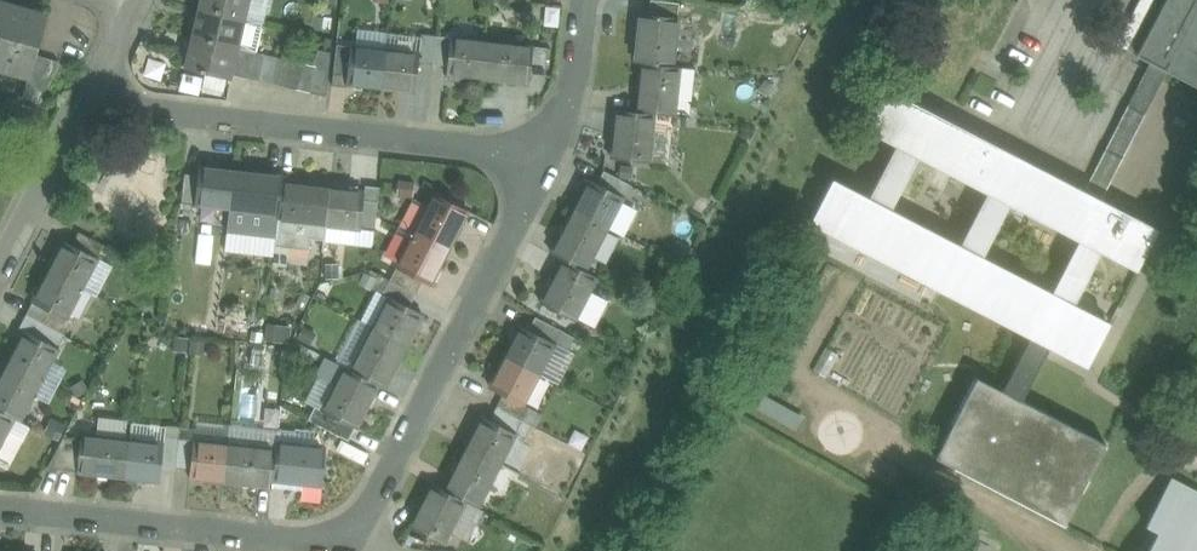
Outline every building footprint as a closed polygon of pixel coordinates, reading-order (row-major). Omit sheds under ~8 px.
[(246,20),(251,0),(202,0),(199,9),(246,20)] [(1137,55),(1138,56),(1137,56),(1150,63),(1167,72),(1196,87),(1196,0),(1165,0),(1137,55)] [(682,4),(652,1),(650,15),(680,18),(682,4)] [(0,7),(0,63),(8,66),(7,72),(29,78),(30,78),(36,57),(46,20),(0,7)] [(199,9),(192,39),(239,50),(246,20),(199,9)] [(650,15),(642,14),(636,63),(644,64),(675,67),(680,18),(650,15)] [(251,21),(246,20),(239,50),(251,53),(257,54),(262,30),(249,27),(251,21)] [(535,28),(487,23),(485,42),(533,47),(535,28)] [(387,36),(353,33),(351,47),(351,48),(385,51),(387,36)] [(436,37),(422,35),(421,40),(419,55),(418,64),(433,65),(436,37)] [(421,40),(387,36),(385,51),(419,55),(421,40)] [(451,38),(436,37),(433,65),(447,67),(451,38)] [(485,42),(451,38),(447,67),(447,75),(481,79),(485,42)] [(239,50),(192,39),(185,69),(232,80),(233,76),(239,50)] [(533,47),(485,42),(481,79),(529,84),(533,47)] [(351,47),(337,45),(333,74),(348,75),(348,76),(351,48),(351,47)] [(385,51),(351,48),(348,76),(348,75),(347,84),(381,88),(385,51)] [(251,53),(239,50),(233,76),(245,79),(251,53)] [(331,54),(317,51),(313,67),(316,68),(310,94),(326,97),(331,54)] [(419,55),(385,51),(381,88),(415,92),(418,64),(419,55)] [(257,54),(251,53),(245,79),(258,82),(264,56),(257,54)] [(277,59),(264,56),(258,82),(271,84),(277,59)] [(36,57),(30,78),(29,78),(26,88),(43,93),(58,64),(36,57)] [(290,62),(277,59),(271,84),(284,88),(290,62)] [(303,65),(290,62),(284,88),(297,91),(303,65)] [(1083,192),(1101,201),(1167,72),(1150,63),(1083,192)] [(675,67),(644,64),(637,114),(655,116),(675,118),(682,68),(675,67)] [(313,67),(303,65),(297,91),(310,94),(316,68),(313,67)] [(348,75),(333,74),(332,86),(347,88),(347,84),(348,75)] [(43,93),(26,88),(23,100),(38,104),(43,93)] [(1083,192),(881,88),(881,89),(880,88),(861,125),(862,125),(862,126),(898,145),(870,200),(889,210),(917,155),(989,192),(961,247),(980,257),(1008,202),(1080,240),(1052,294),(1071,304),(1100,250),(1136,269),(1136,268),(1137,268),(1156,231),(1156,230),(1101,201),(1083,192)] [(637,114),(618,112),(613,159),(650,163),(655,116),(637,114)] [(234,170),(200,167),(196,204),(230,208),(234,170)] [(282,176),(234,170),(230,208),(278,213),(282,176)] [(631,186),(606,173),(599,186),(624,199),(625,199),(631,186)] [(870,200),(833,181),(833,182),(832,182),(813,218),(850,237),(848,242),(867,252),(869,247),(941,285),(939,289),(958,299),(961,295),(1033,332),(1001,388),(1021,398),(1052,342),(1089,361),(1108,325),(1107,324),(1108,323),(961,247),(870,200)] [(599,186),(592,182),(576,212),(609,229),(625,199),(624,199),(599,186)] [(324,241),(326,226),(330,188),(282,183),(275,247),(308,251),(310,239),(324,241)] [(364,192),(330,188),(326,226),(375,231),(379,188),(365,187),(363,201),(364,192)] [(472,214),(438,196),(415,240),(449,257),(472,214)] [(609,229),(576,212),(554,256),(586,273),(609,229)] [(104,246),(79,233),(72,246),(97,259),(104,246)] [(449,257),(415,240),(399,270),(425,283),(433,288),(449,257)] [(72,246),(64,242),(48,272),(82,290),(97,259),(72,246)] [(97,259),(82,290),(97,297),(112,267),(97,259)] [(599,279),(565,262),(543,306),(577,323),(599,279)] [(425,283),(399,270),(393,283),(418,297),(419,296),(425,283)] [(82,290),(48,272),(33,303),(46,310),(66,320),(82,290)] [(393,283),(392,283),(386,296),(391,299),(412,310),(418,297),(393,283)] [(391,299),(375,329),(408,346),(423,316),(412,310),(391,299)] [(46,310),(33,303),(26,316),(39,322),(46,310)] [(66,320),(46,310),(39,322),(39,323),(65,336),(72,323),(66,320)] [(65,336),(39,323),(39,322),(26,316),(18,330),(24,333),(25,332),(58,349),(65,336)] [(562,332),(537,319),(530,331),(556,344),(562,332)] [(530,331),(524,328),(507,359),(539,375),(556,344),(530,331)] [(375,329),(353,373),(378,386),(385,389),(408,346),(375,329)] [(58,349),(25,332),(24,333),(9,362),(42,380),(51,362),(58,349)] [(576,339),(562,332),(556,344),(570,351),(576,339)] [(345,369),(325,359),(317,376),(321,378),(336,386),(345,369)] [(539,375),(507,359),(491,389),(503,396),(524,406),(539,375)] [(20,423),(34,395),(42,380),(9,362),(0,380),(0,412),(12,419),(20,423)] [(66,370),(51,362),(42,380),(57,387),(66,370)] [(323,411),(322,412),(355,429),(356,429),(378,386),(353,373),(345,369),(336,386),(323,411)] [(1001,388),(975,374),(932,455),(1061,523),(1094,463),(1104,442),(1021,398),(1001,388)] [(336,386),(321,378),(308,403),(315,407),(323,411),(336,386)] [(42,380),(34,395),(49,402),(57,387),(42,380)] [(756,407),(798,429),(806,415),(764,393),(756,407)] [(524,406),(503,396),(497,408),(524,422),(531,410),(530,410),(524,406)] [(355,429),(322,412),(323,411),(315,407),(308,421),(348,442),(355,429)] [(524,422),(497,408),(490,422),(517,436),(524,422)] [(544,416),(531,410),(524,422),(537,429),(544,416)] [(0,412),(0,445),(12,419),(0,412)] [(483,419),(468,448),(502,466),(517,437),(517,436),(490,422),(483,419)] [(312,434),(279,430),(278,430),(277,445),(310,448),(312,434)] [(179,437),(164,435),(163,445),(161,467),(176,468),(179,437)] [(64,436),(47,469),(77,472),(81,440),(66,439),(66,437),(64,436)] [(130,441),(81,436),(81,440),(77,472),(77,473),(125,478),(130,441)] [(194,438),(179,437),(176,468),(190,470),(194,438)] [(228,442),(194,438),(190,470),(189,478),(223,482),(228,442)] [(163,445),(130,441),(125,478),(159,482),(161,467),(163,445)] [(276,448),(228,442),(223,482),(272,487),(272,482),(273,482),(276,448)] [(310,448),(277,445),(276,448),(273,482),(322,487),(326,450),(310,448)] [(502,466),(468,448),(445,491),(445,492),(467,503),(480,509),(502,466)] [(1171,478),(1146,526),(1157,532),(1148,550),(1196,550),(1196,492),(1171,478)] [(434,485),(412,527),(445,545),(453,529),(467,503),(445,492),(445,491),(434,485)] [(467,503),(453,529),(466,535),(480,509),(467,503)]
